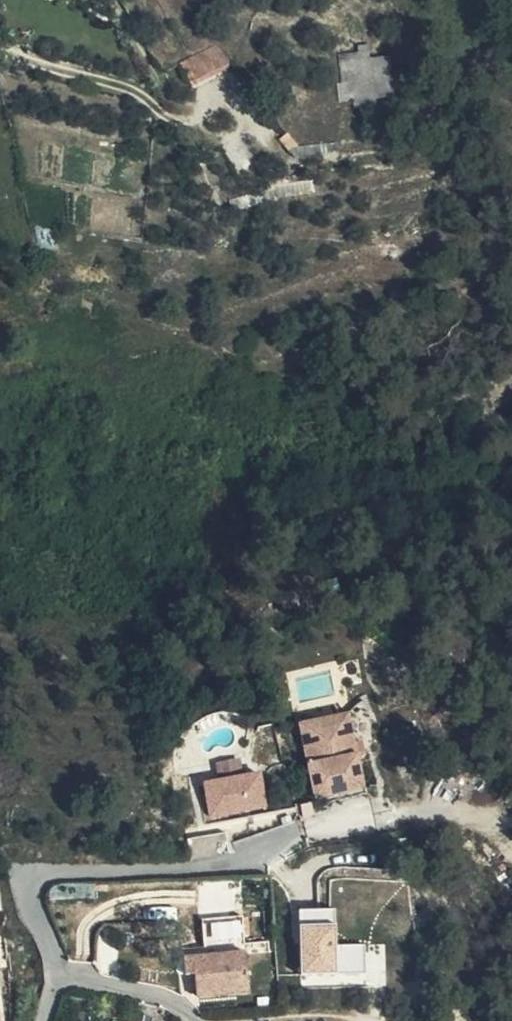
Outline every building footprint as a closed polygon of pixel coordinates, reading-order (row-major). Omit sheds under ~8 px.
[(213,68),(228,60),(212,39),(197,47),(213,68)] [(213,68),(197,47),(196,46),(176,57),(192,79),(213,68)] [(339,54),(343,98),(396,93),(391,49),(339,54)] [(301,721),(303,731),(352,720),(350,711),(301,721)] [(352,720),(303,731),(317,794),(366,784),(352,720)] [(213,815),(268,804),(261,772),(207,782),(213,815)] [(338,910),(297,911),(300,976),(366,974),(365,948),(339,949),(338,910)] [(245,960),(207,963),(209,979),(195,981),(197,1003),(248,998),(245,960)] [(209,979),(207,963),(184,966),(186,982),(195,981),(209,979)]
